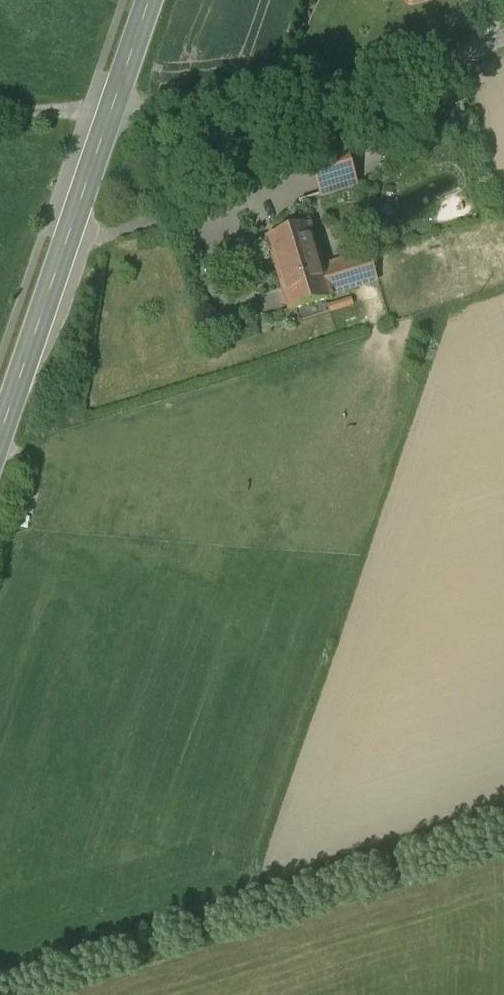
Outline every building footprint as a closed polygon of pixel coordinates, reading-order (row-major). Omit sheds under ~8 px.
[(308,158),(320,197),(358,186),(345,146),(308,158)] [(309,225),(267,239),(291,313),(332,300),(331,296),(322,268),(309,225)] [(370,254),(322,268),(331,296),(378,282),(370,254)]
